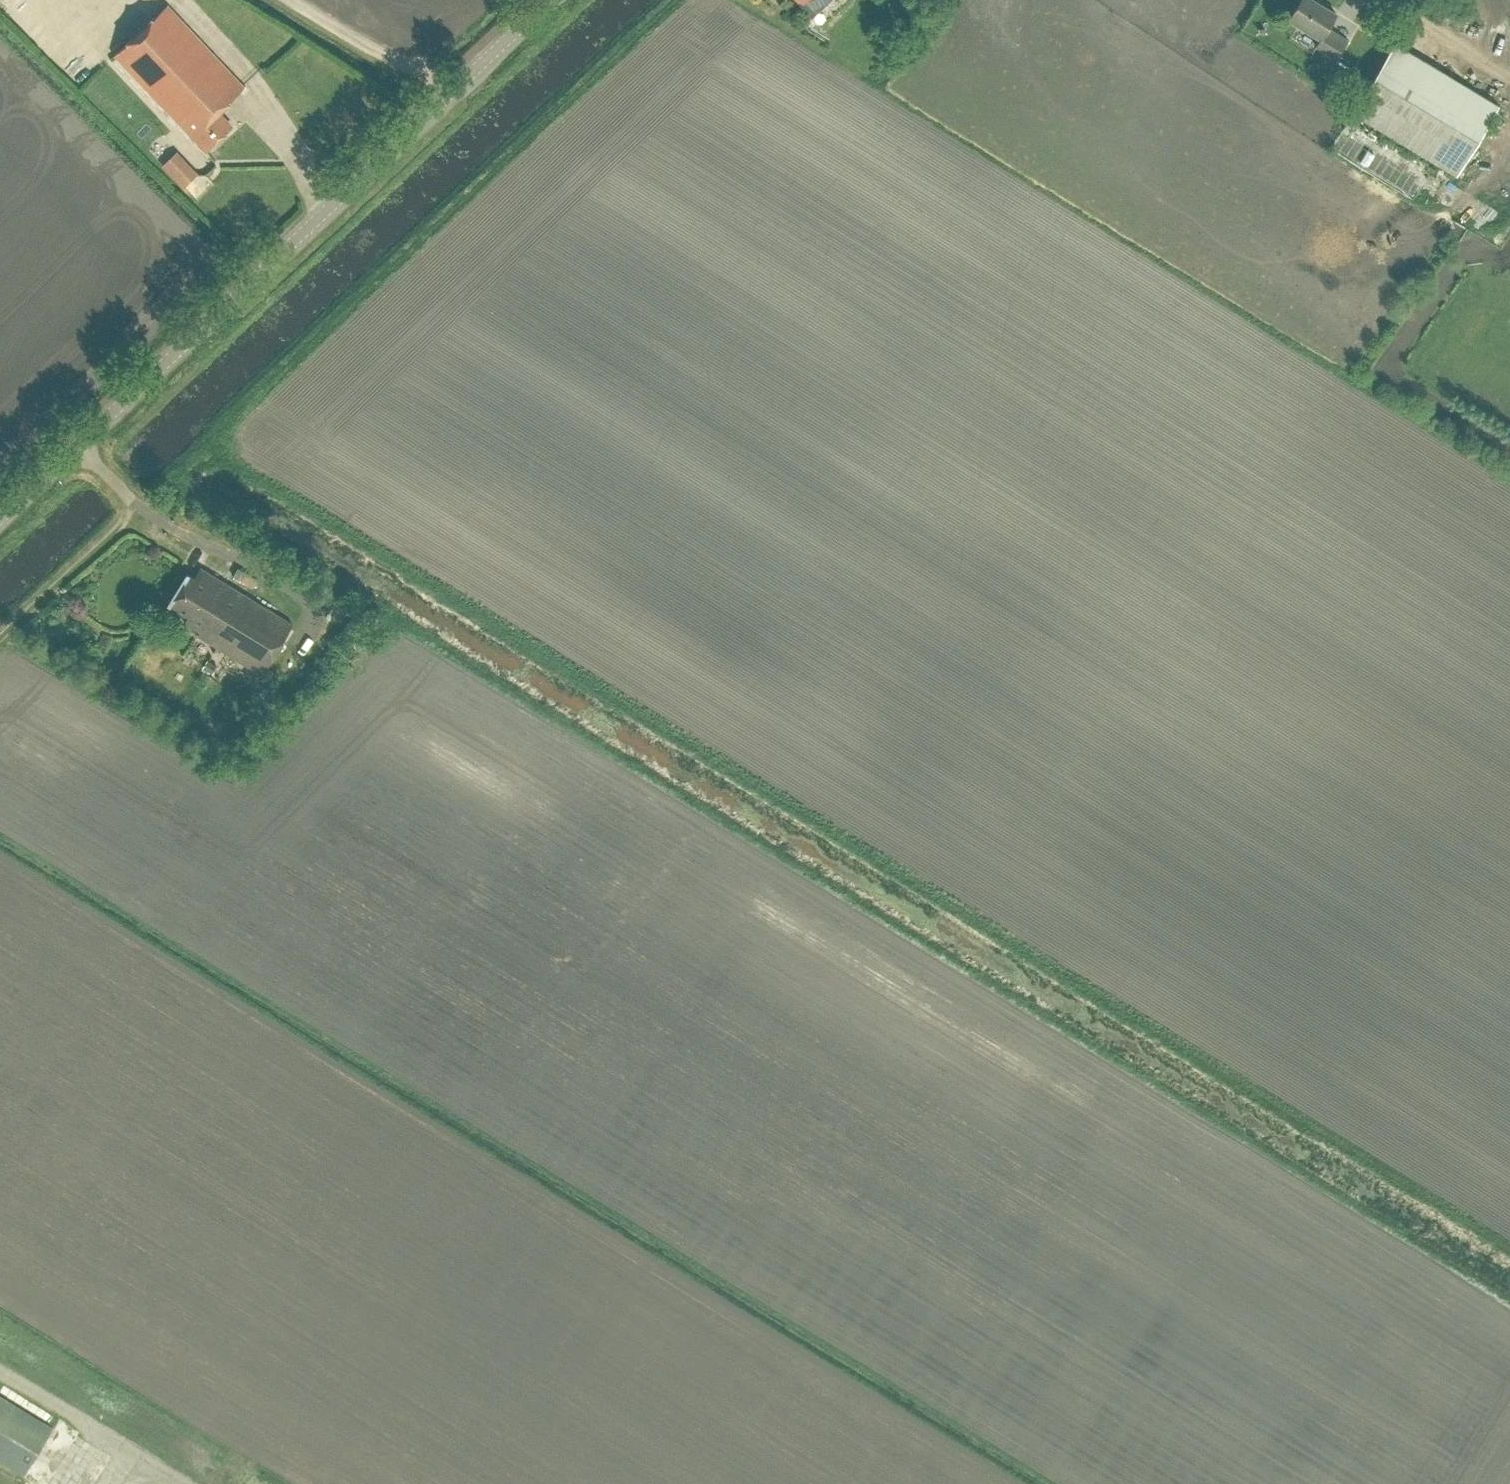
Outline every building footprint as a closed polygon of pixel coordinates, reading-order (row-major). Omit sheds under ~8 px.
[(1347,40),(1327,28),(1336,14),(1312,0),(1300,0),(1288,21),(1320,40),(1315,47),(1336,59),(1347,40)] [(31,16),(43,32),(63,16),(51,1),(31,16)] [(183,23),(168,7),(170,5),(169,4),(113,57),(114,58),(115,56),(177,123),(176,125),(177,126),(180,123),(207,151),(231,129),(217,114),(246,87),(245,86),(243,87),(229,72),(230,70),(229,69),(228,71),(214,56),(215,54),(214,53),(213,55),(199,40),(201,39),(200,38),(198,39),(184,23),(185,22),(184,21),(183,23)] [(68,10),(44,36),(71,61),(95,35),(68,10)] [(1457,177),(1499,106),(1395,43),(1352,113),(1457,177)] [(183,189),(200,175),(179,152),(163,166),(183,189)] [(289,626),(199,571),(194,579),(187,574),(169,605),(188,616),(184,622),(200,632),(198,635),(261,673),(289,626)] [(207,661),(202,669),(212,674),(216,667),(207,661)] [(194,729),(199,719),(185,711),(179,722),(194,729)] [(24,1474),(52,1428),(0,1397),(0,1460),(24,1474)]
